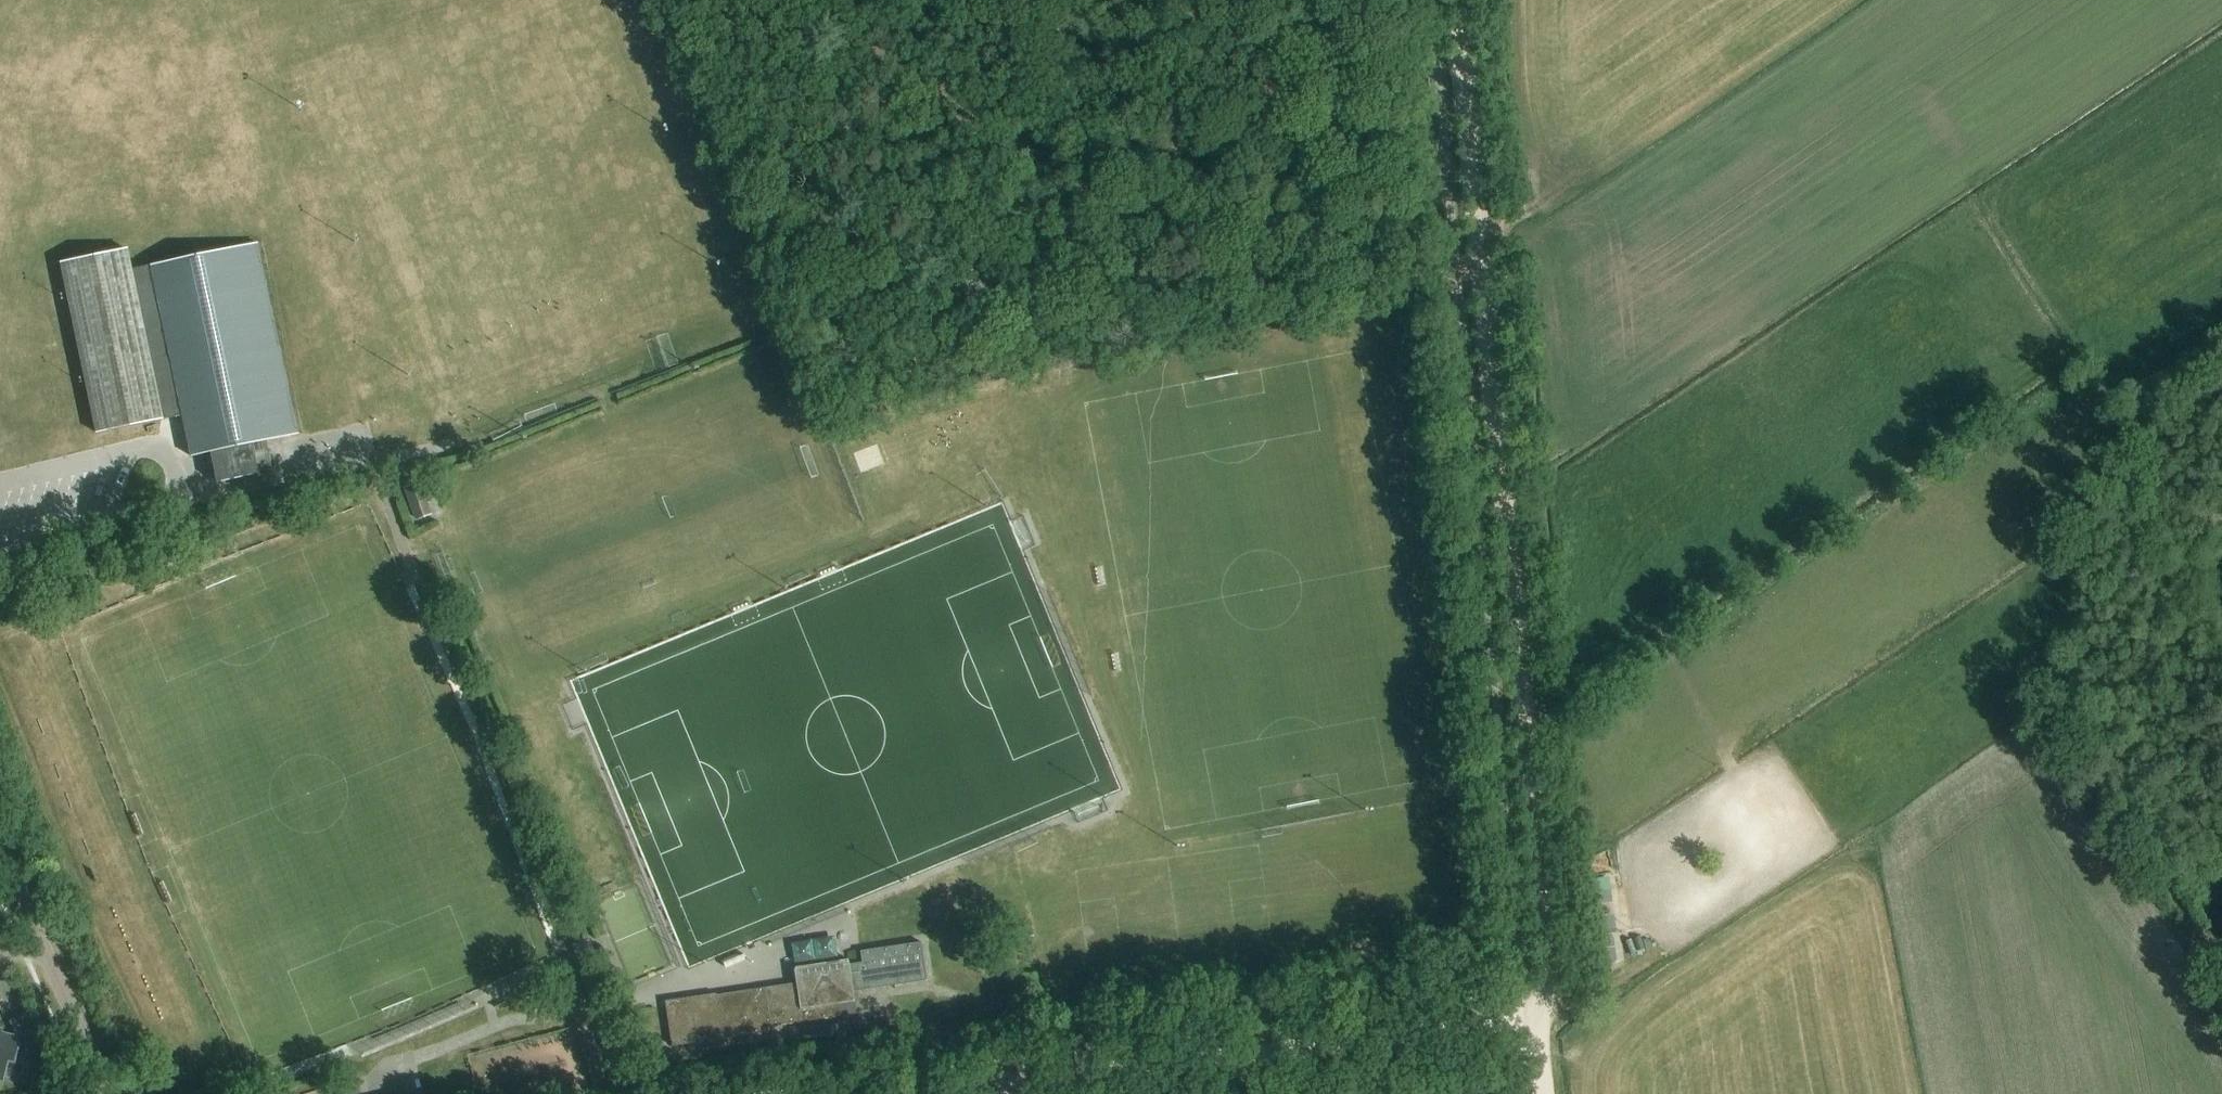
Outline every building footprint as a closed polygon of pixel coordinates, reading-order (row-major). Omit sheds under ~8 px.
[(271,472),(265,442),(297,435),(257,244),(131,270),(127,250),(60,264),(97,434),(182,416),(191,458),(210,454),(217,483),(271,472)] [(415,522),(431,516),(419,483),(403,489),(415,522)] [(1596,876),(1605,932),(1623,929),(1614,873),(1596,876)] [(590,933),(577,938),(584,955),(597,950),(590,933)] [(794,968),(796,984),(717,995),(717,993),(665,1001),(672,1046),(773,1031),(772,1027),(842,1017),(840,1004),(856,1002),(854,992),(927,982),(922,942),(861,951),(862,963),(850,965),(849,960),(794,968)] [(42,1050),(26,1014),(10,1021),(25,1057),(42,1050)] [(2,1081),(7,1059),(13,1061),(16,1049),(12,1038),(0,1035),(0,1081),(2,1081)] [(616,1087),(635,1082),(632,1070),(613,1076),(616,1087)]
